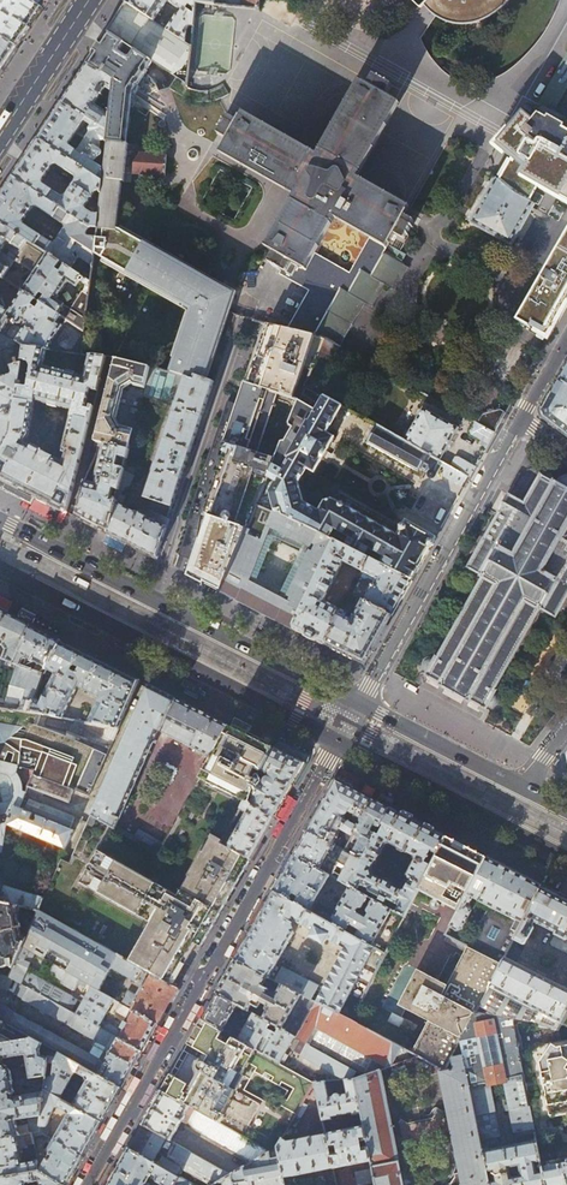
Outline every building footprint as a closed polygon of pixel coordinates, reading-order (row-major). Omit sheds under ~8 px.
[(18,48),(21,45),(43,10),(28,0),(0,0),(0,36),(18,48)] [(43,10),(50,0),(28,0),(43,10)] [(127,3),(153,20),(167,0),(129,0),(127,3)] [(193,25),(196,2),(192,0),(167,0),(182,9),(179,13),(178,13),(176,13),(175,14),(166,28),(185,41),(187,28),(188,25),(193,25)] [(216,4),(259,8),(260,0),(216,0),(216,4)] [(420,8),(424,4),(436,16),(444,20),(453,23),(461,24),(469,24),(478,21),(486,18),(494,13),(502,7),(509,0),(411,0),(420,8)] [(166,28),(153,20),(127,3),(107,32),(152,62),(187,85),(191,45),(185,41),(166,28)] [(132,92),(152,62),(107,32),(103,39),(95,52),(87,64),(114,81),(108,131),(107,143),(126,143),(132,92)] [(1,75),(18,48),(0,36),(0,76),(1,75)] [(538,104),(543,107),(552,112),(566,86),(566,54),(538,104)] [(73,84),(62,102),(108,131),(114,81),(87,64),(74,83),(73,84)] [(309,273),(321,253),(339,219),(372,237),(388,246),(395,234),(404,239),(414,220),(405,215),(412,202),(361,175),(383,133),(399,103),(386,96),(391,86),(373,76),(367,86),(357,80),(318,151),(244,111),(238,122),(227,116),(217,134),(227,140),(218,156),(293,197),(266,248),(274,252),(269,262),(286,271),(291,262),(309,273)] [(107,143),(108,131),(62,102),(45,127),(37,139),(103,181),(107,143)] [(535,142),(535,141),(566,161),(566,120),(552,112),(543,107),(532,120),(522,133),(535,142)] [(535,141),(535,142),(522,133),(532,120),(522,112),(495,144),(514,162),(500,182),(530,202),(539,186),(566,201),(566,161),(535,141)] [(37,139),(25,158),(19,168),(13,177),(97,232),(99,210),(86,204),(94,192),(101,193),(103,181),(37,139)] [(126,143),(107,143),(103,181),(122,182),(132,182),(132,174),(166,175),(166,153),(136,152),(136,143),(126,143)] [(93,266),(95,251),(97,232),(13,177),(0,196),(0,223),(70,269),(77,259),(80,258),(93,266)] [(496,179),(470,223),(511,246),(535,205),(530,202),(500,182),(496,179)] [(97,232),(95,251),(190,308),(170,372),(204,381),(232,293),(116,226),(122,182),(103,181),(101,193),(99,210),(97,232)] [(4,279),(15,261),(35,273),(23,291),(24,292),(84,331),(91,282),(81,276),(70,269),(0,223),(0,253),(3,248),(9,252),(6,257),(0,254),(0,276),(3,278),(4,279)] [(517,320),(549,337),(554,328),(566,306),(566,232),(517,320)] [(384,254),(388,246),(372,237),(354,270),(321,253),(309,273),(291,262),(286,271),(311,285),(291,330),(325,339),(340,347),(364,303),(373,307),(384,285),(395,291),(409,267),(384,254)] [(84,272),(81,276),(91,282),(91,277),(84,272)] [(24,292),(11,312),(5,308),(0,295),(0,331),(25,347),(26,348),(81,354),(84,331),(24,292)] [(134,325),(136,338),(145,337),(143,324),(134,325)] [(325,339),(291,330),(264,324),(255,352),(245,383),(279,395),(293,400),(305,368),(312,371),(314,367),(317,359),(321,351),(325,339)] [(0,331),(0,370),(22,364),(25,347),(0,331)] [(336,359),(342,348),(340,347),(325,339),(321,351),(336,359)] [(30,493),(36,496),(46,501),(53,505),(60,508),(68,512),(93,410),(85,408),(90,389),(98,391),(107,357),(81,354),(26,348),(25,347),(22,364),(15,409),(11,434),(0,457),(0,478),(30,493)] [(143,398),(151,367),(116,359),(107,393),(95,441),(129,450),(143,398)] [(22,364),(0,370),(0,413),(1,413),(15,409),(22,364)] [(557,382),(544,405),(542,410),(543,418),(565,434),(566,436),(566,365),(557,382)] [(194,382),(193,379),(170,372),(151,367),(143,398),(174,407),(143,498),(172,507),(213,387),(198,382),(196,383),(195,383),(194,382)] [(306,386),(318,394),(324,383),(310,375),(306,386)] [(231,445),(258,454),(279,395),(245,383),(244,383),(237,405),(228,402),(225,409),(215,439),(231,445)] [(275,460),(276,460),(268,478),(277,483),(271,493),(276,513),(336,542),(370,559),(412,580),(425,557),(441,528),(412,512),(398,536),(335,500),(326,503),(321,512),(305,504),(299,485),(307,470),(315,475),(335,440),(328,435),(343,408),(325,397),(317,412),(299,402),(289,424),(290,427),(293,429),(286,442),(284,442),(282,443),(275,460)] [(11,434),(15,409),(1,413),(0,417),(0,457),(11,434)] [(422,411),(405,442),(440,461),(453,438),(458,429),(423,409),(422,411)] [(471,436),(488,445),(495,433),(476,423),(470,432),(471,436)] [(434,473),(440,461),(405,442),(377,426),(368,442),(367,442),(367,443),(368,444),(368,445),(379,451),(379,452),(391,456),(390,458),(392,459),(393,458),(402,463),(402,464),(403,465),(404,464),(413,469),(413,471),(414,471),(415,470),(419,472),(421,469),(429,474),(428,476),(428,477),(430,479),(432,480),(432,479),(433,479),(434,479),(435,478),(435,476),(435,475),(435,474),(434,473)] [(231,445),(215,439),(201,481),(186,526),(188,527),(184,540),(178,555),(193,560),(231,445)] [(127,459),(129,450),(95,441),(76,517),(88,523),(108,533),(125,468),(116,466),(119,457),(127,459)] [(268,478),(276,460),(275,460),(258,454),(231,445),(193,560),(189,574),(198,579),(208,584),(222,591),(258,505),(268,478)] [(455,458),(450,467),(470,477),(476,467),(459,458),(455,458)] [(126,463),(125,468),(108,533),(130,544),(135,546),(157,558),(170,520),(151,510),(149,514),(139,509),(137,513),(122,505),(126,497),(125,497),(136,475),(134,474),(137,469),(126,463)] [(466,486),(470,477),(450,467),(446,475),(466,486)] [(555,482),(555,479),(554,478),(554,476),(552,475),(551,474),(549,474),(547,474),(546,475),(544,476),(541,474),(525,503),(510,495),(505,503),(500,512),(499,514),(485,539),(467,567),(480,574),(483,575),(458,619),(437,656),(435,655),(433,657),(431,657),(428,656),(427,657),(424,658),(423,659),(421,661),(421,663),(421,666),(421,668),(422,669),(425,672),(424,673),(424,674),(426,675),(425,676),(428,677),(428,676),(434,680),(439,683),(437,685),(440,687),(441,686),(465,700),(465,701),(468,703),(469,700),(480,706),(480,707),(482,709),(483,708),(485,709),(486,707),(489,708),(492,708),(493,707),(495,706),(497,704),(498,702),(499,699),(498,696),(497,695),(496,693),(495,692),(496,691),(494,689),(540,608),(544,610),(556,617),(566,598),(566,477),(563,479),(561,480),(558,484),(556,483),(555,482)] [(50,512),(53,505),(46,501),(36,496),(32,503),(50,512)] [(336,542),(276,513),(258,505),(222,591),(221,593),(254,609),(291,629),(292,627),(336,542)] [(363,572),(370,559),(336,542),(292,627),(293,627),(307,634),(326,644),(334,629),(330,627),(339,610),(325,602),(344,563),(363,572)] [(153,566),(157,558),(135,546),(131,554),(153,566)] [(412,580),(370,559),(363,572),(360,578),(366,581),(367,578),(379,584),(377,588),(369,584),(361,599),(392,616),(404,595),(412,580)] [(377,643),(392,616),(361,599),(358,598),(353,608),(357,610),(352,619),(348,617),(349,615),(339,610),(330,627),(334,629),(326,644),(342,652),(365,664),(366,662),(377,643)] [(29,712),(43,673),(14,663),(31,626),(22,621),(7,613),(0,610),(0,645),(2,646),(5,650),(2,659),(0,659),(0,707),(29,712)] [(32,626),(31,626),(14,663),(43,673),(45,674),(61,641),(56,638),(47,634),(32,626)] [(39,726),(67,735),(67,733),(110,749),(119,730),(139,684),(140,681),(93,657),(61,641),(45,674),(43,673),(29,712),(44,715),(39,726)] [(212,758),(229,726),(208,715),(198,711),(160,691),(149,685),(147,688),(91,816),(114,829),(158,730),(212,758)] [(0,707),(0,761),(22,767),(39,726),(44,715),(29,712),(0,707)] [(235,719),(230,727),(246,735),(251,727),(235,719)] [(29,787),(28,788),(68,803),(73,791),(89,797),(110,749),(67,733),(67,735),(39,726),(22,767),(34,770),(37,771),(29,787)] [(212,758),(200,779),(198,784),(172,830),(164,844),(159,853),(133,839),(114,829),(91,816),(69,863),(60,859),(44,898),(38,910),(142,969),(151,974),(169,984),(186,955),(193,943),(201,947),(241,877),(250,860),(222,843),(228,832),(240,809),(244,802),(244,801),(256,779),(260,770),(272,748),(250,737),(246,735),(230,727),(229,726),(212,758)] [(272,748),(260,770),(266,774),(267,778),(264,781),(264,782),(262,783),(256,779),(244,801),(274,818),(289,791),(294,783),(304,764),(284,754),(273,749),(272,748)] [(0,761),(0,816),(12,814),(15,807),(19,808),(19,807),(28,788),(29,787),(24,785),(24,782),(24,779),(22,776),(20,774),(20,773),(19,772),(20,769),(32,773),(34,770),(22,767),(0,761)] [(172,830),(198,784),(178,772),(151,818),(172,830)] [(363,814),(371,798),(359,792),(336,780),(335,782),(318,813),(309,828),(346,849),(347,846),(335,840),(342,828),(350,833),(349,835),(352,836),(362,816),(363,814)] [(19,807),(19,808),(15,807),(12,814),(7,824),(6,823),(1,825),(0,825),(0,853),(3,853),(10,826),(65,849),(74,829),(70,828),(75,817),(30,798),(25,810),(19,807)] [(374,799),(371,798),(363,814),(367,817),(366,818),(362,816),(352,836),(357,838),(359,834),(362,836),(352,852),(363,858),(390,808),(374,799)] [(244,801),(244,802),(240,809),(246,812),(234,835),(228,832),(222,843),(250,860),(262,839),(274,818),(244,801)] [(411,903),(418,890),(446,837),(418,822),(390,808),(363,858),(349,884),(350,885),(359,890),(361,885),(364,884),(370,887),(371,891),(382,897),(384,896),(400,904),(401,905),(397,912),(405,916),(411,903)] [(346,849),(309,828),(299,847),(295,854),(330,874),(349,884),(363,858),(352,852),(350,851),(346,849)] [(138,830),(133,839),(159,853),(164,844),(138,830)] [(452,839),(446,837),(418,890),(452,907),(458,910),(486,857),(480,854),(466,847),(452,839)] [(310,910),(330,874),(295,854),(282,877),(274,890),(289,899),(293,893),(299,896),(295,902),(310,910)] [(458,910),(450,926),(458,930),(462,928),(472,909),(471,905),(469,904),(474,895),(491,904),(468,945),(502,962),(542,886),(493,861),(486,857),(458,910)] [(20,907),(38,911),(38,910),(44,898),(0,884),(0,902),(20,907)] [(359,890),(350,885),(330,922),(346,930),(349,924),(359,929),(356,936),(375,947),(385,953),(386,951),(405,916),(397,912),(374,898),(367,910),(368,912),(369,913),(367,917),(356,912),(359,907),(361,908),(363,907),(369,896),(359,890)] [(542,886),(502,962),(476,1012),(513,1019),(513,1020),(557,1028),(558,1027),(560,1022),(566,1009),(566,988),(518,963),(526,945),(524,943),(525,943),(526,943),(527,942),(534,928),(534,927),(533,927),(533,926),(532,926),(534,922),(556,933),(551,943),(552,945),(566,953),(566,899),(561,895),(557,894),(542,886)] [(251,931),(235,959),(268,977),(282,984),(339,1014),(375,947),(356,936),(353,934),(346,930),(330,922),(310,910),(295,902),(289,899),(274,890),(251,931)] [(20,907),(0,902),(0,941),(0,943),(0,969),(2,969),(3,968),(5,968),(6,967),(7,967),(8,966),(14,968),(22,947),(26,938),(22,936),(21,928),(22,928),(21,922),(20,922),(18,914),(20,907)] [(98,991),(111,967),(135,981),(142,969),(38,910),(38,911),(26,938),(22,947),(35,954),(50,963),(78,979),(92,987),(98,991)] [(467,944),(448,983),(429,973),(418,967),(399,1003),(429,1019),(412,1053),(418,1056),(444,1070),(445,1071),(461,1041),(476,1012),(502,962),(468,945),(467,944)] [(35,954),(22,947),(14,968),(10,976),(14,979),(71,1011),(77,1000),(28,971),(35,954)] [(263,985),(268,977),(235,959),(233,964),(228,973),(216,993),(249,1011),(252,1004),(259,1008),(262,1002),(266,1005),(265,1007),(268,1009),(262,1018),(295,1036),(300,1039),(364,1076),(380,1070),(418,1056),(412,1053),(398,1045),(350,1020),(339,1014),(282,984),(277,993),(263,985)] [(78,979),(50,963),(44,973),(72,989),(78,979)] [(7,996),(11,997),(11,995),(10,995),(9,991),(9,990),(14,979),(10,976),(0,974),(0,995),(7,996)] [(131,1010),(157,1025),(168,1006),(177,989),(169,984),(151,974),(131,1010)] [(71,1011),(14,979),(9,990),(9,991),(91,1038),(88,1044),(93,1046),(89,1052),(92,1054),(95,1055),(94,1057),(91,1055),(15,1013),(8,1025),(32,1038),(49,1048),(57,1053),(121,1088),(132,1069),(142,1052),(76,1014),(71,1011)] [(92,987),(76,1014),(142,1052),(150,1037),(157,1025),(131,1010),(98,991),(92,987)] [(249,1011),(216,993),(208,1008),(202,1018),(234,1036),(236,1033),(232,1031),(232,1030),(226,1026),(230,1018),(238,1022),(246,1020),(251,1012),(249,1011)] [(8,1025),(15,1013),(14,1012),(14,1011),(2,1002),(0,1002),(0,1020),(8,1025)] [(490,1184),(545,1184),(539,1154),(537,1140),(511,1145),(488,1150),(486,1142),(494,1141),(494,1137),(499,1135),(488,1082),(498,1080),(504,1079),(509,1104),(506,1105),(507,1111),(510,1110),(514,1133),(534,1129),(532,1119),(513,1020),(513,1019),(476,1012),(461,1041),(490,1184)] [(254,1014),(239,1039),(279,1062),(295,1036),(262,1018),(254,1014)] [(234,1036),(202,1018),(189,1040),(188,1044),(209,1056),(206,1062),(188,1052),(175,1076),(171,1074),(161,1091),(195,1110),(242,1136),(260,1104),(233,1089),(248,1063),(257,1068),(254,1072),(263,1077),(266,1073),(273,1077),(271,1081),(280,1086),(282,1082),(294,1089),(287,1100),(284,1098),(279,1105),(295,1115),(314,1081),(279,1062),(239,1039),(234,1036)] [(32,1038),(8,1025),(0,1020),(0,1044),(32,1038)] [(566,1040),(561,1041),(558,1027),(557,1028),(513,1020),(532,1119),(566,1112),(566,1039),(566,1040)] [(48,1056),(49,1048),(32,1038),(0,1044),(0,1084),(46,1076),(47,1062),(48,1056)] [(364,1076),(300,1039),(293,1049),(347,1080),(355,1079),(364,1076)] [(373,1169),(375,1183),(376,1184),(404,1184),(397,1153),(454,1141),(460,1173),(454,1174),(455,1177),(452,1184),(490,1184),(461,1041),(445,1071),(444,1070),(439,1071),(448,1113),(441,1114),(436,1111),(432,1118),(407,1122),(401,1118),(398,1122),(391,1124),(380,1070),(364,1076),(355,1079),(361,1111),(364,1123),(371,1161),(373,1169)] [(55,1058),(48,1056),(47,1062),(53,1063),(52,1078),(46,1077),(45,1082),(44,1090),(59,1099),(73,1073),(77,1074),(85,1078),(87,1081),(82,1089),(79,1088),(78,1087),(78,1088),(77,1088),(75,1092),(79,1095),(73,1106),(102,1122),(111,1106),(121,1088),(57,1053),(55,1058)] [(45,1082),(46,1077),(46,1076),(0,1084),(0,1139),(32,1133),(39,1132),(44,1092),(17,1097),(16,1100),(12,1099),(12,1094),(14,1093),(14,1092),(15,1092),(15,1091),(21,1090),(22,1088),(22,1086),(45,1082)] [(315,1081),(314,1081),(320,1105),(322,1118),(331,1116),(331,1114),(351,1110),(352,1112),(361,1111),(355,1079),(347,1080),(344,1080),(347,1093),(340,1094),(339,1093),(339,1092),(338,1091),(337,1091),(335,1091),(334,1091),(334,1092),(333,1094),(333,1095),(333,1096),(328,1096),(326,1081),(315,1081)] [(305,1108),(320,1105),(314,1081),(295,1115),(290,1123),(295,1125),(305,1108)] [(44,1090),(44,1092),(39,1132),(44,1135),(46,1136),(50,1128),(47,1126),(55,1107),(58,1107),(62,1100),(59,1099),(44,1090)] [(195,1110),(161,1091),(150,1111),(146,1118),(142,1124),(143,1125),(167,1138),(172,1141),(186,1114),(191,1117),(195,1110)] [(73,1106),(62,1100),(58,1107),(66,1111),(68,1115),(63,1123),(61,1122),(60,1126),(61,1126),(53,1140),(82,1157),(93,1139),(102,1122),(73,1106)] [(242,1136),(195,1110),(191,1117),(186,1126),(252,1162),(257,1159),(269,1152),(242,1136)] [(325,1131),(325,1133),(333,1168),(333,1169),(371,1161),(364,1123),(325,1131)] [(167,1138),(143,1125),(137,1136),(130,1148),(159,1165),(163,1157),(158,1154),(167,1138)] [(32,1137),(32,1133),(0,1139),(0,1178),(31,1173),(39,1171),(37,1161),(22,1164),(20,1155),(24,1154),(22,1149),(28,1148),(28,1145),(34,1144),(32,1137)] [(282,1138),(276,1148),(283,1179),(333,1168),(325,1133),(288,1140),(282,1138)] [(82,1157),(53,1140),(50,1147),(50,1153),(46,1159),(36,1154),(37,1161),(39,1171),(63,1184),(66,1184),(74,1171),(82,1157)] [(172,1156),(218,1182),(230,1175),(178,1145),(172,1156)] [(108,1184),(151,1184),(151,1183),(150,1182),(149,1181),(153,1174),(158,1177),(156,1180),(157,1182),(162,1184),(193,1184),(176,1175),(159,1165),(130,1148),(129,1148),(120,1163),(108,1184)] [(269,1152),(257,1159),(260,1168),(246,1171),(244,1167),(231,1174),(234,1184),(284,1184),(283,1179),(276,1148),(269,1152)] [(539,1154),(545,1184),(566,1184),(566,1157),(566,1156),(563,1156),(563,1159),(554,1161),(552,1152),(539,1154)] [(165,1158),(163,1157),(159,1165),(176,1175),(180,1168),(169,1161),(165,1158)] [(375,1183),(373,1169),(355,1173),(357,1184),(366,1184),(375,1183)] [(39,1171),(31,1173),(33,1181),(39,1181),(39,1184),(63,1184),(39,1171)] [(0,1178),(0,1184),(26,1184),(27,1182),(33,1181),(31,1173),(0,1178)] [(231,1174),(230,1175),(218,1182),(213,1184),(218,1184),(223,1183),(224,1184),(234,1184),(231,1174)]
